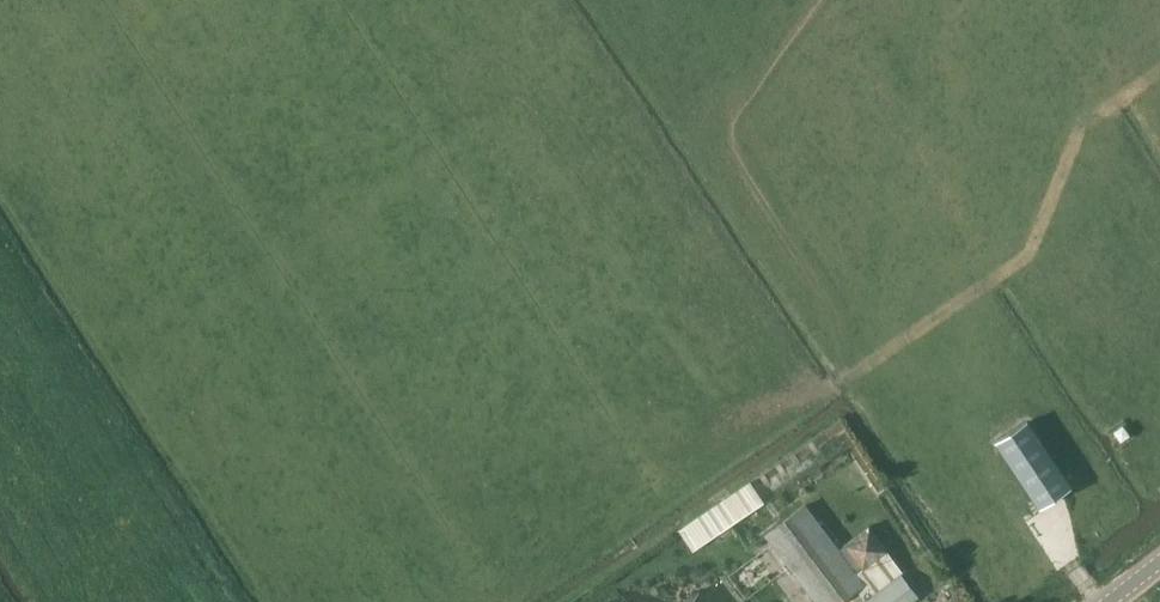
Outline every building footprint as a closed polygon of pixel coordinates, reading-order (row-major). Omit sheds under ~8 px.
[(1027,421),(996,442),(1039,507),(1070,487),(1027,421)] [(1119,439),(1127,434),(1122,426),(1114,432),(1119,439)] [(694,548),(767,499),(752,477),(679,526),(694,548)] [(766,534),(817,601),(840,601),(857,590),(865,601),(864,601),(912,601),(919,596),(901,572),(902,571),(869,526),(837,550),(804,505),(766,534)]
